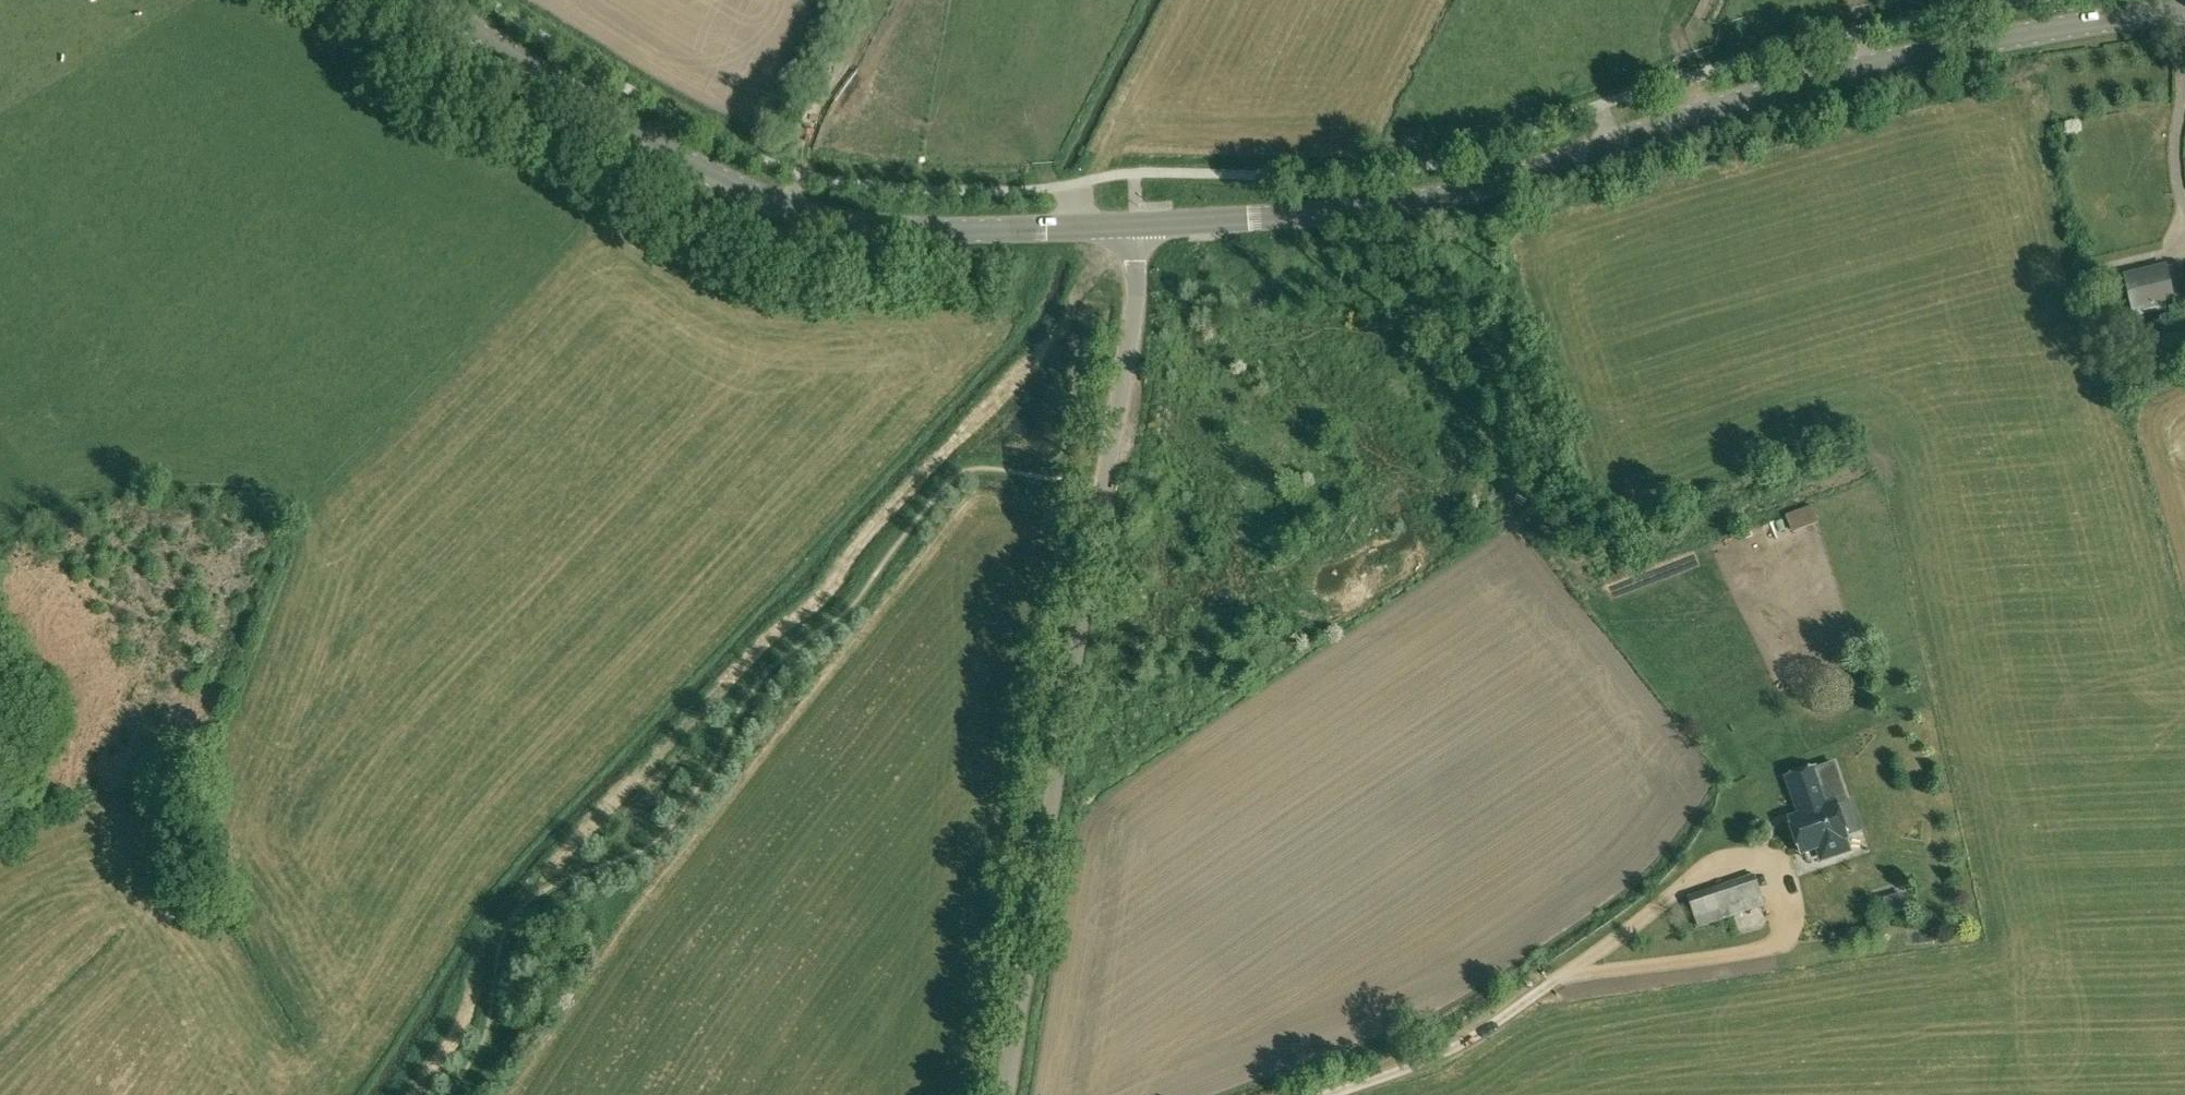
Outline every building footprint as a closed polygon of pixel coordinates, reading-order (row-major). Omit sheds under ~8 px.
[(2163,268),(2120,279),(2128,313),(2171,302),(2163,268)] [(1812,505),(1785,515),(1793,533),(1818,523),(1812,505)] [(1801,852),(1821,846),(1822,851),(1826,854),(1842,848),(1843,844),(1841,839),(1847,837),(1836,804),(1851,799),(1837,759),(1786,775),(1800,816),(1789,820),(1801,852)] [(1689,897),(1699,927),(1764,905),(1755,874),(1689,897)]
